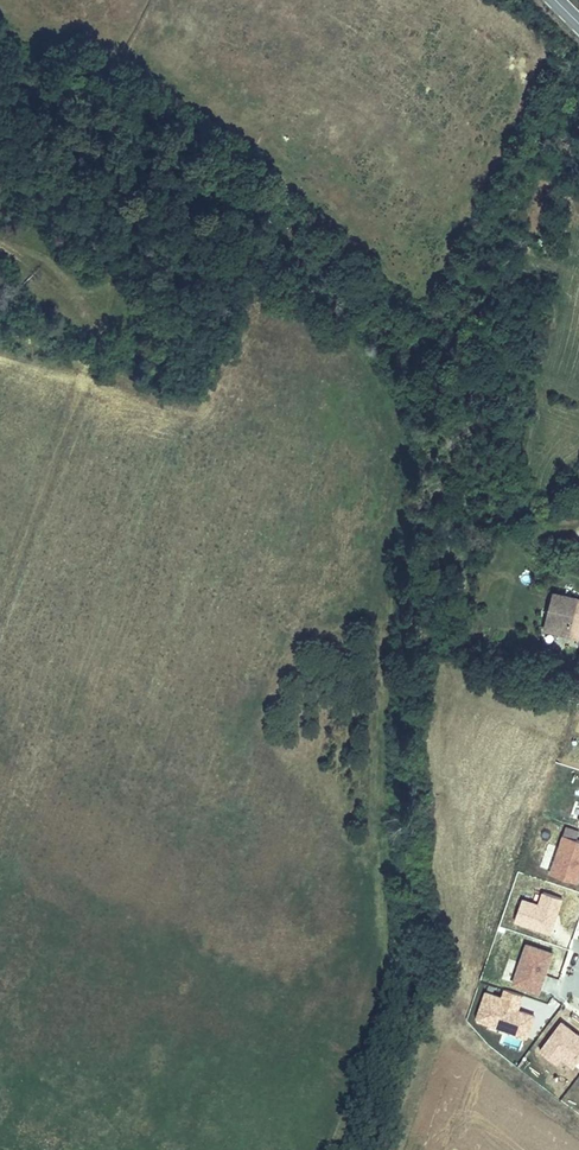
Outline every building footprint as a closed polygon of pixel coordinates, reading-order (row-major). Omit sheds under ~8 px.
[(539,649),(557,654),(566,621),(578,624),(578,597),(554,591),(539,649)] [(577,880),(578,874),(578,838),(561,832),(548,870),(577,880)] [(550,932),(562,897),(540,891),(536,901),(520,896),(512,919),(550,932)] [(552,951),(524,941),(511,980),(538,991),(552,951)] [(501,994),(484,989),(479,1005),(467,1001),(463,1016),(528,1035),(535,1012),(519,1008),(524,993),(503,987),(501,994)] [(561,1019),(539,1048),(556,1061),(561,1055),(573,1065),(578,1057),(578,1033),(561,1019)]
